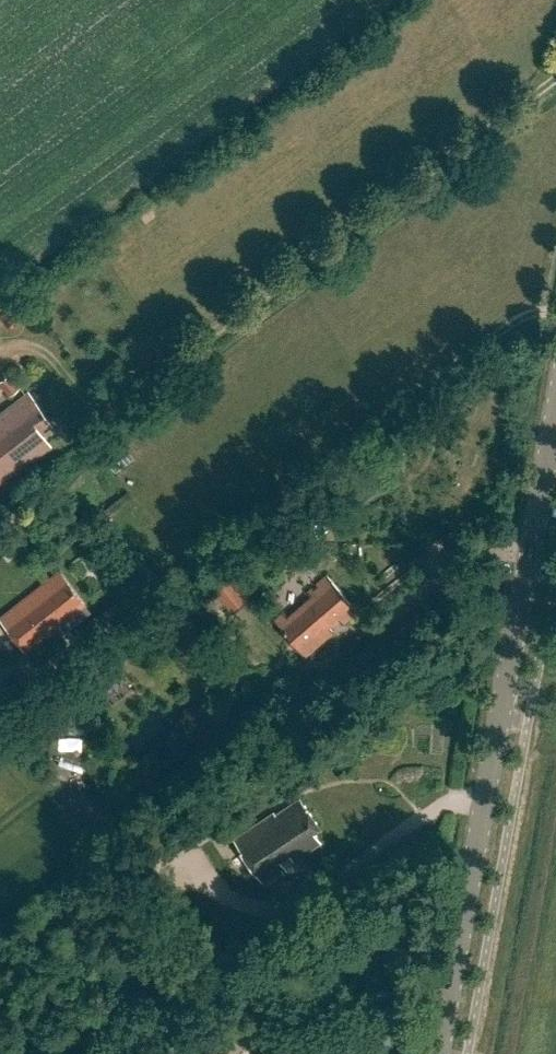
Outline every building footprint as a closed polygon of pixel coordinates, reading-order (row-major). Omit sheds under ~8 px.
[(20,387),(9,374),(0,381),(0,385),(9,396),(20,387)] [(51,447),(42,435),(53,427),(28,395),(0,416),(0,486),(51,447)] [(207,582),(188,599),(204,618),(223,602),(232,612),(250,596),(225,566),(206,582),(207,582)] [(0,621),(26,652),(59,632),(55,628),(84,605),(59,574),(0,621)] [(329,580),(275,624),(303,658),(333,633),(329,628),(339,619),(343,624),(352,616),(346,609),(350,606),(329,580)] [(274,801),(284,794),(276,782),(266,789),(274,801)] [(274,815),(234,841),(263,884),(321,843),(314,834),(321,829),(299,800),(277,817),(274,815)]
